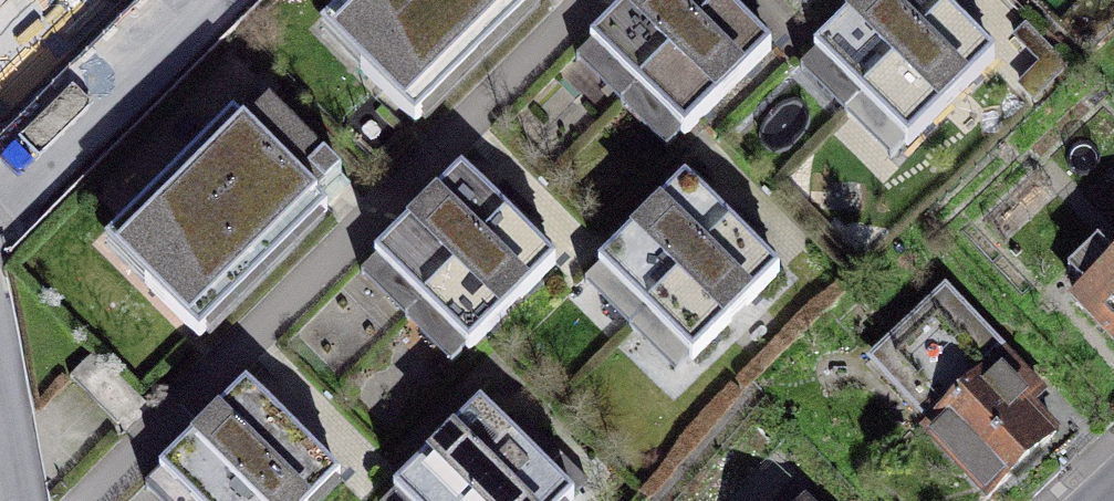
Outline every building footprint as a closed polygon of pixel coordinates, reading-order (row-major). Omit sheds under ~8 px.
[(533,0),(366,0),(324,41),(406,124),(533,0)] [(604,30),(655,80),(734,0),(633,0),(604,30)] [(736,0),(734,0),(655,80),(702,125),(781,44),(736,0)] [(939,0),(865,0),(809,56),(859,105),(951,12),(939,0)] [(998,59),(951,12),(859,105),(906,152),(998,59)] [(266,106),(109,259),(187,339),(344,186),(266,106)] [(508,212),(457,162),(377,243),(429,293),(508,212)] [(727,227),(676,177),(596,258),(648,309),(727,227)] [(555,257),(508,212),(429,293),(475,338),(555,257)] [(774,273),(727,227),(648,309),(694,354),(774,273)] [(1061,298),(1113,351),(1113,245),(1061,298)] [(1074,414),(945,280),(860,361),(989,496),(1074,414)] [(246,389),(158,478),(181,500),(327,500),(343,485),(246,389)] [(482,405),(395,500),(578,500),(482,405)] [(792,500),(813,500),(802,491),(792,500)]
